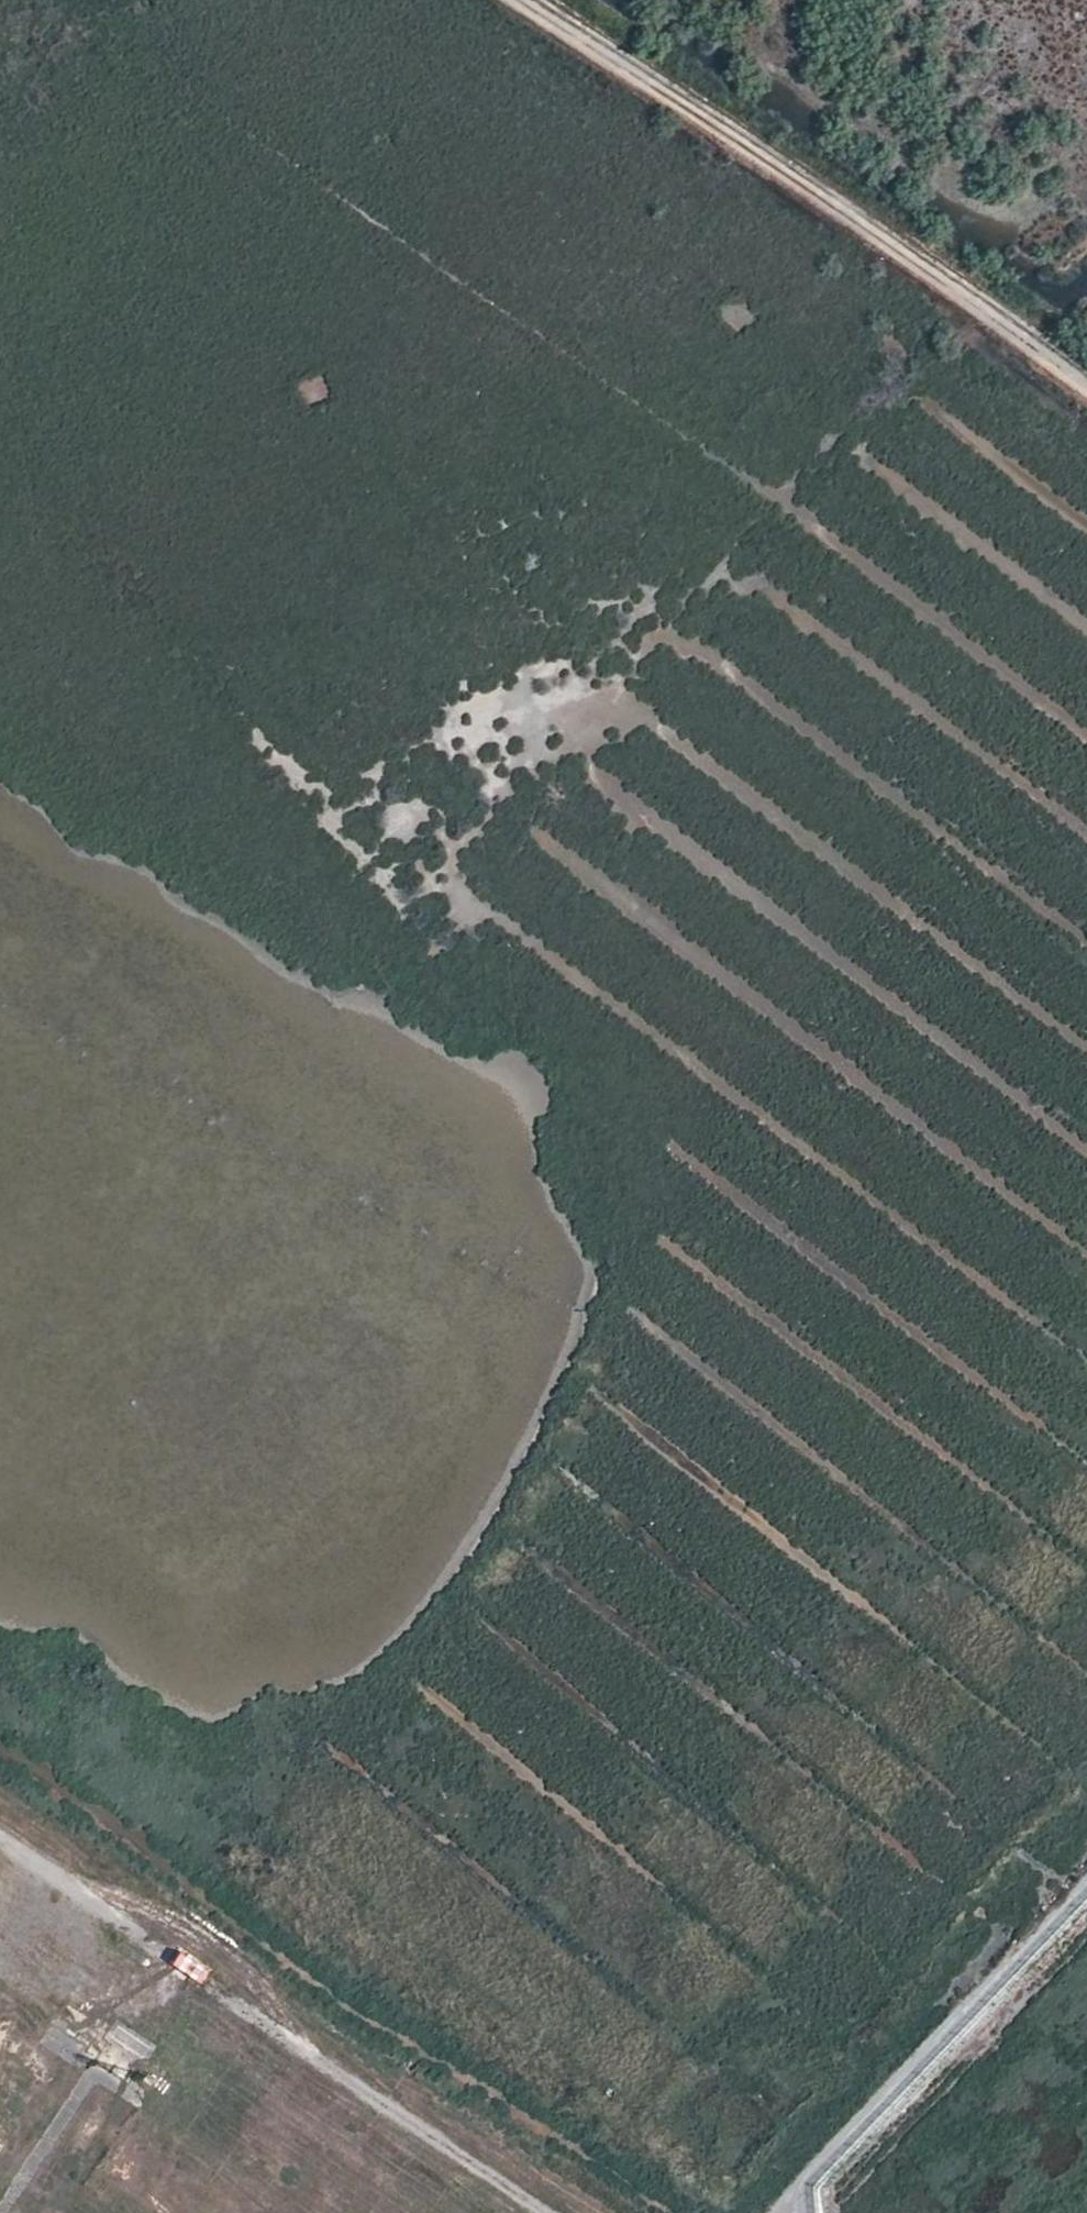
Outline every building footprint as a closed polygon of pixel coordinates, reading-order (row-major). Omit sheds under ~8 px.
[(108,2059),(127,2073),(135,2060),(117,2048),(108,2059)]
